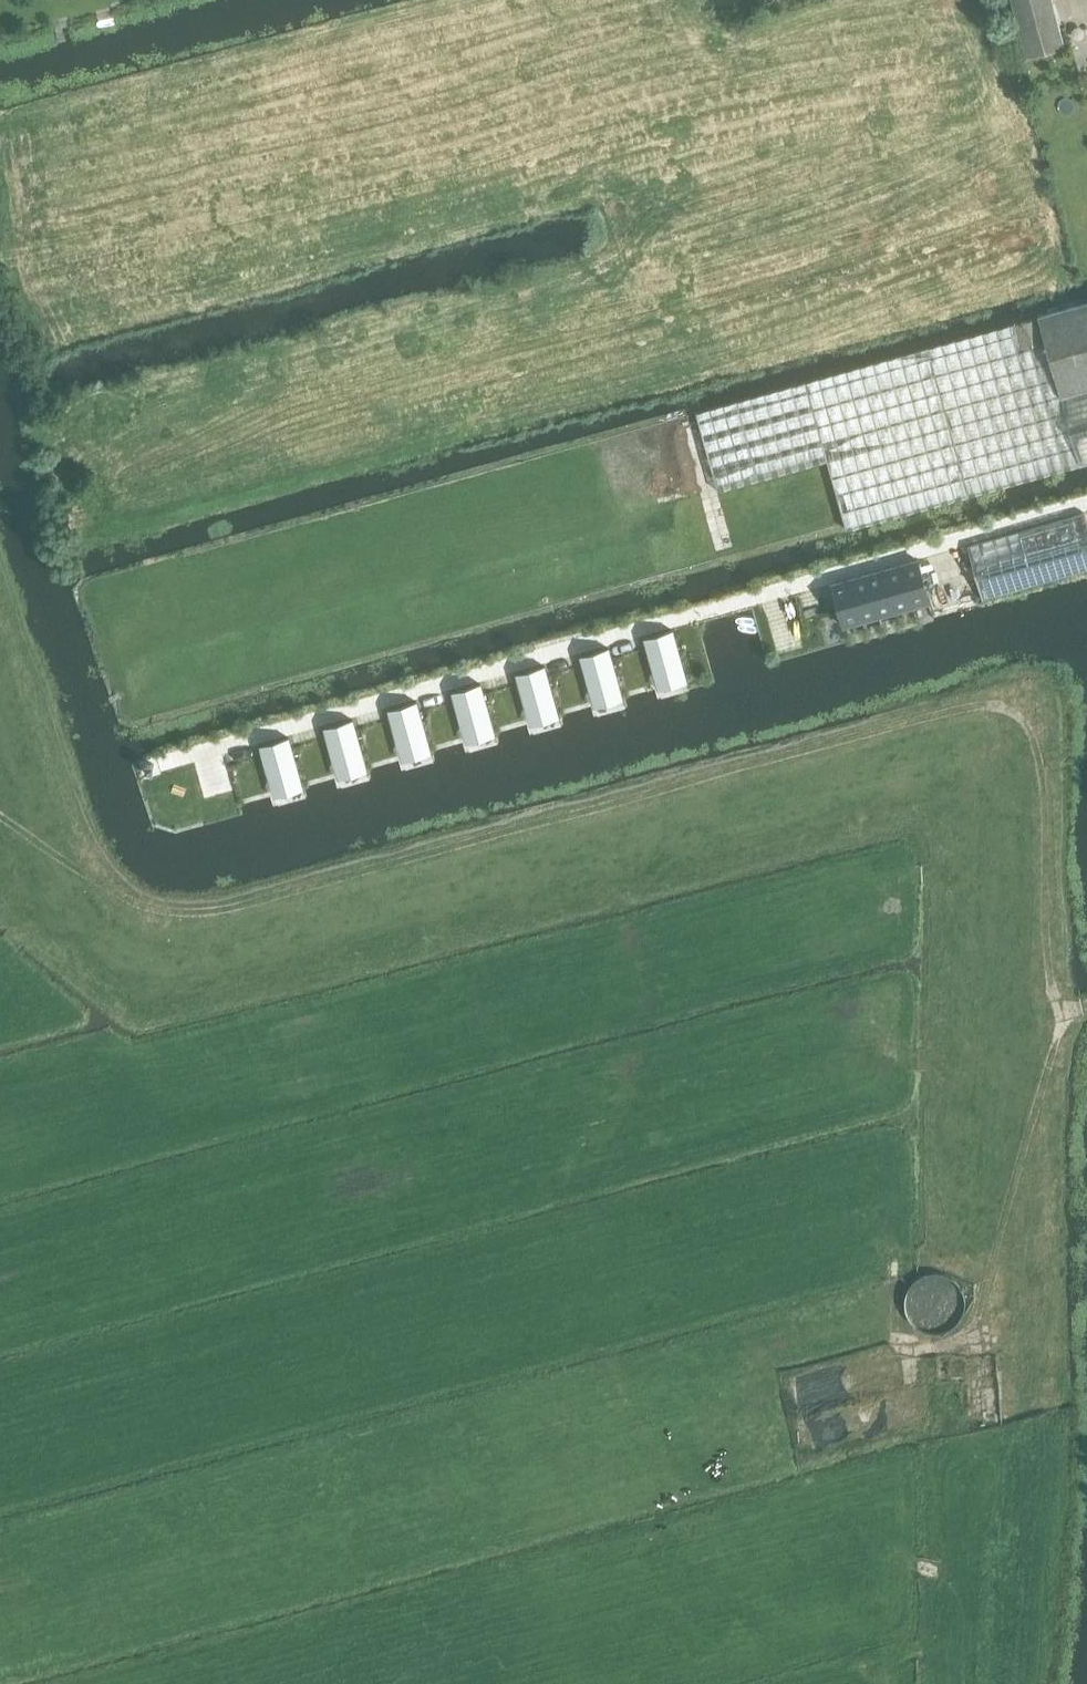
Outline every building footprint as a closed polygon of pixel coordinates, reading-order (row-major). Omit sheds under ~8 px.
[(1052,0),(1012,0),(1027,55),(1065,46),(1052,0)] [(1037,316),(1061,395),(1086,387),(1086,301),(1061,309),(1037,316)] [(1086,462),(1086,387),(1061,395),(1037,316),(806,380),(696,411),(719,490),(827,459),(846,529),(1078,464),(1086,462)] [(967,545),(983,599),(1086,570),(1086,521),(1084,511),(967,545)] [(830,582),(843,627),(932,602),(919,557),(830,582)] [(673,629),(644,637),(655,676),(684,668),(673,629)] [(609,647),(580,655),(591,694),(620,686),(609,647)] [(545,665),(516,673),(527,712),(556,704),(545,665)] [(481,683),(452,691),(463,730),(492,722),(481,683)] [(417,701),(388,709),(400,748),(428,740),(417,701)] [(353,719),(324,727),(335,765),(364,757),(353,719)] [(290,736),(260,745),(271,783),(300,775),(290,736)] [(970,1306),(970,1305),(969,1299),(967,1292),(963,1284),(959,1280),(954,1275),(947,1271),(939,1269),(934,1268),(927,1269),(920,1271),(914,1274),(908,1278),(903,1284),(900,1290),(897,1296),(896,1304),(897,1310),(898,1317),(901,1324),(906,1330),(911,1335),(917,1338),(925,1341),(930,1342),(938,1341),(946,1339),(953,1336),(958,1331),(963,1326),(967,1319),(969,1312),(970,1306)]
